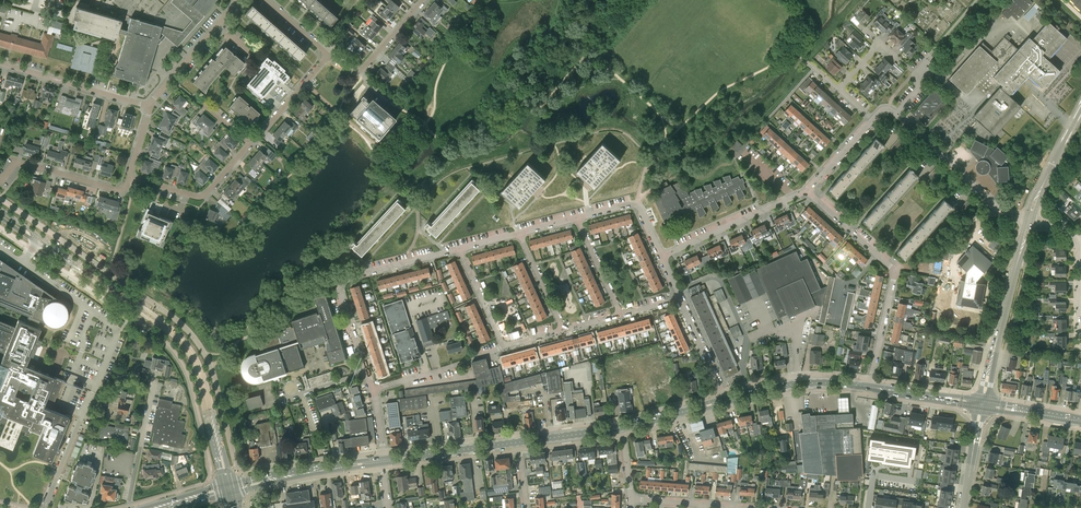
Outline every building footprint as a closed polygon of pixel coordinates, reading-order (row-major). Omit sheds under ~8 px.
[(145,85),(157,42),(160,32),(167,38),(177,47),(178,46),(198,23),(199,23),(204,16),(204,15),(217,0),(172,0),(171,2),(192,20),(182,32),(150,22),(140,19),(137,18),(137,19),(132,18),(128,30),(120,28),(122,20),(77,6),(76,8),(73,18),(77,19),(75,27),(106,36),(105,39),(92,42),(91,46),(77,42),(71,63),(70,68),(93,74),(96,63),(100,49),(93,47),(94,44),(107,41),(108,37),(117,40),(119,32),(127,34),(119,60),(114,67),(116,67),(114,74),(113,76),(133,81),(132,84),(133,84),(131,90),(137,92),(138,88),(136,87),(137,82),(139,83),(145,85)] [(337,17),(317,0),(300,0),(308,7),(307,8),(309,10),(310,9),(322,19),(321,20),(323,22),(324,21),(329,25),(330,26),(337,17)] [(390,4),(387,6),(395,13),(400,7),(399,6),(401,4),(396,0),(387,0),(386,1),(390,4)] [(1003,8),(1005,10),(1002,13),(1008,19),(1009,17),(1011,15),(1017,20),(1033,2),(1030,0),(1010,0),(1003,8)] [(1074,4),(1074,5),(1080,11),(1080,0),(1070,0),(1074,4)] [(430,7),(439,15),(440,16),(444,10),(443,9),(446,7),(440,2),(438,4),(435,2),(430,7)] [(1024,16),(1023,17),(1028,21),(1033,15),(1038,10),(1037,9),(1039,7),(1035,3),(1033,6),(1024,16)] [(293,56),(299,60),(299,61),(307,53),(251,5),(244,13),(250,18),(249,19),(250,20),(251,21),(252,20),(264,30),(263,31),(264,32),(265,33),(266,32),(277,42),(277,43),(278,44),(279,45),(280,44),(291,54),(290,55),(291,56),(292,57),(293,56)] [(395,13),(387,6),(385,9),(382,6),(377,12),(387,20),(389,18),(390,18),(395,13)] [(431,24),(434,26),(436,22),(441,17),(440,16),(439,15),(430,7),(423,15),(432,23),(431,24)] [(878,18),(873,24),(878,28),(885,20),(881,16),(885,12),(882,9),(876,16),(878,18)] [(1035,17),(1040,21),(1047,14),(1042,9),(1040,12),(1039,11),(1035,17)] [(854,16),(850,20),(856,24),(859,22),(862,25),(866,20),(869,16),(862,10),(856,18),(854,16)] [(373,20),(368,25),(377,33),(382,27),(378,24),(380,22),(373,15),(370,18),(373,20)] [(890,30),(896,24),(896,23),(897,22),(895,20),(893,21),(888,17),(885,20),(878,28),(883,32),(887,27),(890,30)] [(63,23),(50,20),(49,26),(62,30),(63,23)] [(425,33),(429,36),(434,31),(430,27),(428,29),(424,26),(425,25),(422,23),(419,20),(416,23),(419,25),(413,31),(421,38),(425,33)] [(974,86),(985,96),(998,82),(1011,94),(1024,79),(1028,75),(1041,88),(1044,85),(1046,86),(1049,83),(1049,82),(1060,70),(1047,59),(1067,38),(1048,22),(1033,38),(1032,40),(1029,37),(1018,49),(1004,37),(992,51),(982,42),(952,75),(949,79),(964,92),(966,95),(974,86)] [(850,34),(854,30),(845,23),(842,27),(850,34)] [(368,31),(366,33),(361,29),(359,32),(366,38),(368,36),(372,39),(377,33),(368,25),(365,28),(368,31)] [(896,27),(888,37),(892,41),(901,32),(896,27)] [(352,36),(355,33),(349,28),(346,31),(352,36)] [(858,49),(863,43),(861,41),(863,38),(855,31),(850,36),(853,39),(849,44),(853,48),(855,46),(858,49)] [(898,46),(906,36),(901,32),(892,41),(898,46)] [(10,36),(2,33),(0,33),(0,46),(8,48),(9,48),(11,49),(46,58),(47,56),(50,47),(51,47),(53,39),(54,36),(44,34),(41,44),(39,44),(29,41),(27,40),(17,38),(18,35),(13,34),(11,33),(10,36)] [(841,49),(836,54),(838,57),(837,58),(837,59),(840,62),(841,61),(842,60),(845,63),(852,56),(849,53),(849,52),(846,49),(846,50),(843,47),(845,44),(839,39),(835,43),(841,49)] [(911,47),(914,44),(909,39),(904,44),(907,47),(905,48),(903,51),(910,57),(916,51),(911,47)] [(366,46),(358,40),(353,45),(351,44),(348,48),(352,51),(354,49),(359,54),(366,46)] [(56,48),(71,52),(73,47),(58,42),(56,48)] [(403,46),(400,43),(395,49),(401,54),(406,48),(408,50),(410,48),(405,44),(403,46)] [(203,91),(202,90),(207,85),(208,86),(217,75),(225,66),(234,74),(239,68),(244,62),(235,55),(236,53),(233,51),(232,52),(225,46),(214,60),(213,59),(193,82),(203,91)] [(398,61),(396,59),(399,56),(400,58),(402,55),(401,54),(395,49),(389,55),(393,58),(391,59),(396,64),(398,61)] [(283,71),(285,70),(273,60),(272,61),(267,56),(261,63),(261,64),(259,67),(261,68),(246,84),(262,98),(276,82),(278,84),(281,81),(283,83),(289,76),(283,71)] [(882,62),(881,62),(879,65),(887,71),(890,68),(893,70),(895,68),(884,58),(881,61),(882,62)] [(837,70),(838,71),(842,67),(833,59),(829,64),(829,65),(827,68),(833,74),(837,70)] [(886,81),(888,78),(887,77),(884,74),(887,71),(879,65),(877,67),(876,66),(874,69),(881,76),(878,79),(882,82),(881,84),(882,85),(882,86),(882,87),(884,86),(885,86),(883,85),(884,84),(888,88),(891,85),(886,81)] [(248,66),(243,71),(241,73),(241,74),(241,73),(244,76),(246,74),(251,69),(251,68),(251,69),(248,66)] [(381,68),(376,73),(386,82),(393,75),(391,73),(388,71),(386,73),(381,68)] [(412,70),(406,76),(410,80),(416,74),(412,70)] [(5,83),(4,87),(8,88),(9,84),(13,85),(15,77),(7,75),(5,83)] [(875,89),(876,87),(880,83),(876,78),(873,81),(868,76),(865,79),(866,80),(864,82),(871,88),(873,91),(875,89)] [(21,87),(23,80),(15,77),(13,85),(16,86),(15,91),(20,93),(21,87)] [(811,93),(817,86),(812,81),(809,85),(805,81),(799,88),(805,93),(808,90),(811,93)] [(867,93),(871,88),(864,82),(862,84),(861,83),(859,86),(864,91),(862,93),(867,98),(869,95),(867,93)] [(1010,95),(1011,94),(998,82),(985,96),(987,97),(989,99),(1000,86),(1010,95)] [(30,83),(27,91),(24,90),(23,96),(26,96),(26,97),(28,98),(31,99),(32,99),(33,98),(36,100),(38,94),(35,93),(37,85),(34,83),(30,83)] [(54,95),(54,96),(56,90),(44,86),(43,92),(41,100),(51,103),(54,95)] [(811,93),(815,97),(822,90),(817,86),(811,93)] [(989,99),(974,115),(995,134),(1021,105),(1010,95),(1000,86),(989,99)] [(942,101),(944,99),(934,89),(918,107),(918,108),(912,114),(919,120),(925,126),(946,104),(942,101)] [(827,94),(822,90),(815,97),(820,102),(827,94)] [(801,102),(802,101),(794,93),(793,94),(801,102)] [(820,102),(825,106),(832,99),(827,94),(820,102)] [(78,113),(82,99),(76,98),(75,100),(69,99),(66,98),(66,96),(62,95),(58,108),(63,109),(63,106),(73,109),(72,112),(78,113)] [(174,103),(173,104),(176,107),(174,110),(183,117),(188,111),(181,106),(186,100),(183,98),(184,97),(181,95),(176,100),(175,99),(173,102),(174,103)] [(229,107),(238,115),(237,116),(239,118),(240,117),(249,125),(260,113),(250,105),(249,107),(247,105),(248,103),(239,95),(237,98),(229,107)] [(351,112),(380,137),(396,119),(387,111),(384,114),(374,106),(376,104),(375,102),(373,104),(364,97),(359,102),(358,104),(356,106),(351,112)] [(8,104),(17,107),(19,99),(16,98),(15,102),(9,100),(8,104)] [(261,101),(267,107),(270,105),(263,99),(261,101)] [(305,116),(308,112),(307,112),(312,106),(304,99),(299,105),(300,106),(294,113),(306,124),(307,123),(305,121),(307,118),(305,116)] [(810,104),(805,99),(801,103),(806,107),(810,104)] [(837,103),(832,99),(825,106),(830,111),(837,103)] [(92,108),(88,120),(91,121),(89,126),(95,127),(94,128),(95,129),(97,121),(95,121),(98,110),(100,105),(93,103),(92,108)] [(830,111),(835,115),(842,108),(837,103),(830,111)] [(784,112),(789,117),(796,109),(791,105),(784,112)] [(112,110),(108,108),(103,125),(99,124),(97,133),(105,135),(107,130),(108,127),(112,110)] [(846,112),(842,108),(835,115),(840,120),(846,112)] [(789,117),(794,121),(800,114),(796,109),(789,117)] [(108,127),(107,130),(111,131),(112,128),(113,128),(117,111),(112,110),(108,127)] [(164,116),(163,119),(172,125),(174,121),(177,122),(180,117),(172,112),(170,115),(166,112),(164,116)] [(851,117),(846,112),(840,120),(844,124),(851,117)] [(125,113),(120,128),(132,131),(136,116),(125,113)] [(207,116),(204,114),(200,118),(197,116),(192,123),(197,127),(198,125),(202,128),(209,119),(206,117),(207,116)] [(805,118),(800,114),(794,121),(799,125),(805,118)] [(799,125),(804,130),(810,123),(805,118),(799,125)] [(160,122),(158,125),(163,128),(161,131),(169,136),(172,130),(170,129),(172,125),(163,119),(161,122),(160,122)] [(209,119),(202,128),(205,130),(203,132),(209,137),(215,130),(212,127),(215,123),(212,121),(211,121),(209,119)] [(791,125),(786,120),(781,125),(786,130),(791,125)] [(284,121),(279,128),(285,134),(291,128),(294,131),(297,127),(292,122),(289,125),(284,121)] [(815,127),(810,123),(804,130),(808,134),(815,127)] [(763,135),(768,140),(774,132),(770,128),(769,128),(766,125),(762,129),(765,132),(763,135)] [(808,134),(813,139),(820,131),(815,127),(808,134)] [(280,140),(285,134),(279,128),(273,135),(276,138),(274,141),(280,147),(284,143),(280,140)] [(825,136),(820,131),(813,139),(818,143),(825,136)] [(779,137),(774,132),(768,140),(773,144),(779,137)] [(151,140),(152,140),(150,143),(160,148),(162,144),(166,145),(168,139),(159,135),(158,139),(153,136),(151,140)] [(223,137),(219,142),(227,149),(229,146),(233,150),(236,147),(235,146),(238,143),(233,140),(234,139),(231,136),(230,137),(229,136),(226,140),(223,137)] [(830,140),(825,136),(818,143),(823,148),(830,140)] [(779,137),(773,144),(778,149),(784,141),(779,137)] [(876,138),(828,190),(837,198),(885,145),(876,138)] [(737,152),(743,145),(736,139),(730,146),(732,148),(737,152)] [(997,146),(994,149),(992,148),(988,146),(982,143),(975,139),(970,149),(967,148),(975,158),(976,159),(978,161),(976,163),(975,166),(976,170),(978,173),(980,174),(984,174),(987,173),(991,178),(998,186),(998,182),(1009,181),(1008,166),(1003,166),(1001,165),(1008,156),(1002,151),(997,146)] [(60,140),(57,147),(53,160),(61,162),(62,158),(66,159),(68,152),(62,150),(63,148),(62,148),(64,142),(60,140)] [(784,141),(778,149),(782,153),(789,146),(784,141)] [(24,151),(33,154),(34,153),(37,154),(39,147),(32,145),(33,143),(28,142),(28,144),(26,143),(24,151)] [(224,152),(227,149),(219,142),(218,142),(214,147),(217,150),(214,154),(215,154),(214,155),(217,158),(218,157),(223,161),(225,158),(226,159),(228,156),(224,152)] [(148,146),(147,150),(152,152),(150,156),(158,159),(161,153),(159,152),(160,148),(150,143),(149,147),(148,146)] [(582,164),(576,171),(594,188),(600,181),(600,180),(614,166),(620,159),(602,143),(596,149),(596,150),(583,164),(582,164)] [(46,157),(53,160),(57,147),(53,146),(52,151),(48,150),(46,157)] [(789,146),(782,153),(787,157),(794,150),(789,146)] [(260,163),(266,157),(271,162),(276,156),(268,148),(264,154),(259,150),(253,157),(260,163)] [(787,157),(792,162),(799,155),(794,150),(787,157)] [(804,159),(799,155),(792,162),(797,166),(804,159)] [(73,166),(81,168),(84,157),(82,156),(81,159),(75,157),(73,166)] [(86,157),(84,157),(81,168),(89,170),(92,158),(86,156),(86,157)] [(248,164),(252,167),(247,172),(255,180),(261,173),(255,169),(260,163),(253,157),(248,164)] [(144,173),(148,174),(150,166),(158,168),(160,161),(150,158),(148,161),(144,160),(142,166),(141,165),(140,169),(141,169),(141,171),(144,172),(144,173)] [(200,166),(207,172),(209,169),(212,172),(215,170),(216,170),(218,167),(213,163),(214,162),(211,159),(210,160),(209,159),(206,163),(203,160),(198,166),(199,167),(200,166)] [(802,171),(809,163),(804,159),(797,166),(802,171)] [(508,184),(501,191),(519,207),(526,200),(525,200),(539,185),(539,186),(546,179),(528,162),(521,169),(508,184)] [(108,164),(107,167),(102,166),(100,173),(110,176),(113,165),(108,164)] [(167,178),(170,179),(171,175),(175,176),(178,166),(171,164),(170,168),(166,167),(166,168),(165,167),(163,171),(164,171),(162,178),(166,179),(167,178)] [(183,172),(185,168),(178,166),(175,176),(179,177),(177,181),(181,183),(184,185),(186,178),(187,178),(188,174),(187,174),(188,173),(183,172)] [(205,181),(208,178),(204,175),(207,172),(200,166),(199,167),(195,172),(197,173),(194,177),(195,177),(194,178),(197,181),(198,180),(203,185),(206,181),(205,181)] [(871,229),(919,176),(910,168),(862,221),(871,229)] [(249,183),(240,175),(236,180),(244,188),(249,183),(254,187),(256,185),(251,180),(249,183)] [(659,187),(660,188),(658,189),(660,197),(654,200),(664,221),(664,222),(666,226),(680,220),(683,219),(685,218),(687,224),(687,223),(693,219),(694,219),(690,214),(697,211),(700,218),(700,217),(706,213),(706,214),(703,208),(710,205),(713,212),(713,211),(719,207),(719,208),(716,202),(723,199),(725,206),(726,206),(725,206),(732,201),(732,202),(729,196),(736,193),(738,201),(739,200),(745,196),(742,190),(746,188),(743,184),(745,183),(745,182),(744,180),(743,178),(742,178),(743,179),(740,180),(738,176),(731,179),(730,175),(722,177),(726,182),(722,184),(720,179),(713,181),(716,187),(712,188),(711,183),(703,185),(707,191),(703,193),(701,188),(694,189),(694,190),(688,193),(687,189),(686,189),(681,180),(668,184),(667,181),(659,185),(659,187)] [(40,180),(37,180),(38,178),(32,176),(29,189),(33,190),(32,193),(40,196),(43,187),(49,189),(51,182),(45,179),(44,180),(45,180),(44,182),(40,181),(40,180)] [(235,180),(229,187),(235,192),(237,194),(238,195),(244,188),(236,180),(235,180)] [(444,212),(432,225),(428,222),(425,225),(429,229),(437,236),(480,189),(472,181),(444,212)] [(68,187),(67,190),(64,200),(72,202),(74,197),(76,189),(68,187)] [(229,187),(223,193),(221,196),(222,196),(219,199),(226,205),(228,202),(227,201),(231,196),(233,198),(237,194),(235,192),(229,187)] [(62,199),(64,200),(67,190),(58,188),(56,195),(62,197),(62,199)] [(76,189),(74,197),(81,199),(80,201),(84,202),(86,196),(83,194),(83,191),(76,189)] [(1069,196),(1061,189),(1058,193),(1059,193),(1066,199),(1069,196)] [(104,207),(102,211),(107,214),(105,221),(116,225),(121,206),(118,206),(119,202),(99,196),(98,200),(97,200),(95,206),(98,207),(98,206),(104,207)] [(944,199),(897,252),(905,259),(953,207),(944,199)] [(398,201),(358,245),(354,241),(351,245),(363,255),(406,208),(398,201)] [(1074,220),(1080,213),(1073,206),(1072,204),(1070,206),(1069,205),(1068,206),(1067,206),(1066,207),(1067,207),(1064,211),(1074,220)] [(813,211),(808,206),(801,215),(806,219),(807,217),(813,211)] [(231,215),(227,212),(226,213),(220,208),(217,211),(213,209),(213,210),(210,209),(206,218),(216,223),(219,216),(223,218),(226,221),(231,215)] [(812,222),(818,215),(813,211),(807,217),(812,222)] [(138,235),(161,245),(171,221),(147,212),(145,218),(147,219),(146,220),(144,219),(143,222),(145,222),(145,224),(143,223),(138,235)] [(630,214),(623,216),(625,225),(632,223),(632,221),(630,214)] [(787,214),(781,217),(784,225),(788,223),(789,226),(795,224),(792,218),(789,220),(787,214)] [(818,215),(812,222),(817,226),(823,220),(818,215)] [(616,218),(618,227),(625,225),(623,216),(616,218)] [(780,226),(784,225),(781,217),(774,220),(777,225),(774,227),(777,232),(782,230),(780,226)] [(609,220),(612,229),(618,227),(616,218),(609,220)] [(602,221),(605,230),(612,229),(609,220),(602,221)] [(817,226),(814,230),(815,230),(817,232),(814,235),(816,237),(822,231),(822,230),(828,224),(823,220),(817,226)] [(605,230),(602,221),(596,223),(598,232),(605,230)] [(591,234),(598,232),(596,223),(589,225),(591,234)] [(772,234),(770,229),(767,230),(764,224),(758,227),(761,235),(763,238),(772,234)] [(822,231),(827,235),(833,228),(828,224),(822,230),(822,231)] [(752,230),(754,236),(749,238),(753,247),(753,246),(752,243),(759,240),(758,237),(761,235),(758,227),(752,230)] [(812,233),(815,230),(814,230),(812,227),(805,235),(807,237),(811,232),(812,233)] [(838,233),(833,228),(827,235),(832,239),(838,233)] [(573,239),(571,230),(564,232),(566,241),(573,239)] [(557,234),(559,242),(566,241),(564,232),(557,234)] [(641,239),(640,236),(639,236),(638,233),(629,237),(631,243),(641,239)] [(837,244),(843,237),(838,233),(832,239),(829,243),(827,241),(824,244),(826,246),(829,243),(836,249),(839,246),(837,244)] [(550,235),(552,244),(559,242),(557,234),(550,235)] [(543,237),(545,246),(552,244),(550,235),(543,237)] [(744,240),(742,235),(736,237),(739,245),(743,243),(744,247),(747,246),(748,249),(753,247),(749,238),(744,240)] [(824,238),(822,236),(815,243),(818,246),(824,238)] [(536,239),(539,248),(545,246),(543,237),(536,239)] [(737,250),(735,247),(739,245),(736,237),(729,240),(732,246),(729,247),(731,253),(737,250)] [(813,250),(816,247),(807,238),(804,241),(813,250)] [(529,241),(532,250),(539,248),(536,239),(529,241)] [(642,243),(641,239),(631,243),(634,249),(643,245),(644,245),(643,242),(642,243)] [(840,255),(843,257),(847,253),(853,246),(848,242),(842,249),(837,254),(839,256),(840,255)] [(515,254),(513,245),(506,247),(508,256),(515,254)] [(634,249),(637,255),(646,251),(647,251),(645,248),(645,249),(643,245),(634,249)] [(720,245),(713,247),(717,255),(721,253),(722,257),(728,255),(725,249),(722,250),(720,245)] [(853,246),(847,253),(849,255),(846,258),(846,259),(840,265),(843,267),(852,257),(858,251),(853,246)] [(947,246),(941,253),(940,259),(948,260),(951,247),(947,246)] [(508,256),(506,247),(499,249),(502,258),(508,256)] [(571,251),(574,258),(583,254),(583,253),(584,253),(583,251),(582,251),(580,247),(571,251)] [(707,250),(709,254),(704,256),(707,264),(715,260),(713,257),(717,255),(713,247),(707,250)] [(1066,260),(1065,252),(1065,247),(1058,247),(1058,249),(1053,249),(1054,255),(1056,255),(1056,260),(1066,260)] [(502,258),(499,249),(493,251),(495,259),(502,258)] [(486,252),(488,261),(495,259),(493,251),(486,252)] [(637,255),(640,261),(649,257),(648,254),(648,255),(646,251),(637,255)] [(796,251),(756,269),(766,292),(768,296),(778,318),(788,314),(789,316),(793,314),(802,310),(814,304),(809,293),(821,288),(807,258),(801,261),(796,251)] [(856,262),(862,255),(858,251),(852,257),(856,262)] [(488,261),(486,252),(479,254),(481,263),(488,261)] [(817,255),(824,261),(827,259),(820,252),(817,255)] [(472,256),(474,265),(481,263),(479,254),(472,256)] [(574,258),(577,264),(586,260),(586,259),(585,257),(583,254),(574,258)] [(707,264),(704,256),(699,259),(697,255),(691,258),(694,265),(698,264),(700,267),(707,264)] [(860,268),(868,260),(862,255),(856,262),(859,264),(858,266),(860,268)] [(984,295),(990,259),(969,255),(968,264),(966,263),(966,261),(961,260),(960,268),(952,267),(949,284),(957,285),(956,293),(945,291),(943,302),(938,301),(937,309),(952,312),(951,315),(956,316),(957,313),(962,314),(967,315),(967,316),(980,319),(982,311),(974,309),(977,294),(984,295)] [(640,261),(642,267),(652,263),(651,261),(650,261),(649,257),(640,261)] [(833,260),(830,257),(825,263),(828,266),(833,260)] [(691,267),(694,265),(691,258),(684,260),(687,266),(681,269),(684,275),(693,272),(691,267)] [(2,360),(1,363),(0,363),(0,419),(1,419),(2,415),(30,426),(28,430),(32,432),(40,435),(36,445),(33,453),(50,461),(51,461),(55,452),(57,452),(57,453),(58,453),(58,452),(59,452),(59,451),(60,449),(60,448),(60,447),(59,447),(57,446),(66,425),(66,424),(67,424),(70,417),(70,416),(66,415),(51,410),(63,381),(63,380),(57,377),(54,376),(49,374),(46,373),(40,371),(41,370),(31,367),(30,366),(31,363),(37,349),(33,347),(34,343),(38,345),(39,345),(39,344),(40,344),(40,343),(41,342),(41,341),(41,340),(40,339),(37,338),(40,328),(37,327),(38,324),(40,320),(44,322),(45,321),(45,322),(46,323),(47,324),(48,324),(49,325),(50,326),(51,326),(52,326),(53,326),(55,326),(57,326),(58,326),(59,326),(62,325),(63,324),(64,323),(65,322),(66,321),(66,320),(67,319),(67,318),(68,317),(68,316),(68,315),(68,313),(68,312),(68,311),(68,310),(67,308),(67,307),(66,306),(65,305),(64,304),(63,303),(62,302),(61,302),(54,296),(53,297),(52,299),(45,296),(46,293),(42,292),(43,290),(44,289),(0,259),(0,304),(28,315),(25,322),(18,319),(15,327),(0,321),(0,359),(2,360)] [(455,260),(447,264),(450,270),(457,266),(455,260)] [(577,264),(579,270),(589,266),(589,265),(588,263),(587,263),(586,260),(577,264)] [(513,266),(516,272),(525,268),(524,265),(522,262),(513,266)] [(642,267),(645,273),(654,269),(655,269),(654,267),(653,267),(652,263),(642,267)] [(1056,276),(1066,276),(1066,268),(1066,265),(1062,265),(1051,265),(1051,269),(1055,269),(1056,276)] [(457,266),(450,270),(452,276),(460,272),(457,266)] [(590,269),(589,266),(579,270),(582,276),(591,272),(592,272),(591,269),(590,269)] [(429,267),(422,269),(424,277),(431,275),(429,267)] [(516,272),(519,278),(528,274),(527,271),(527,272),(525,268),(516,272)] [(416,270),(418,279),(424,277),(422,269),(416,270)] [(656,273),(654,269),(645,273),(648,279),(658,275),(656,273)] [(728,278),(738,274),(738,272),(737,269),(729,273),(730,274),(726,275),(728,278)] [(418,279),(416,270),(409,272),(411,280),(418,279)] [(728,278),(740,304),(746,301),(760,295),(765,292),(755,270),(742,276),(741,273),(738,274),(728,278)] [(840,279),(844,275),(840,271),(836,275),(840,279)] [(411,280),(409,272),(403,273),(405,282),(411,280)] [(455,282),(463,278),(460,272),(452,276),(455,282)] [(582,276),(585,282),(594,278),(594,277),(593,275),(591,272),(582,276)] [(405,282),(403,273),(397,275),(399,284),(405,282)] [(529,278),(528,274),(519,278),(521,284),(531,280),(530,277),(529,278)] [(883,276),(876,274),(874,281),(871,280),(872,278),(866,276),(866,279),(882,283),(883,276)] [(399,284),(397,275),(390,277),(392,285),(399,284)] [(648,279),(651,286),(660,281),(659,279),(657,275),(658,275),(648,279)] [(908,280),(907,287),(913,288),(912,292),(920,294),(923,283),(915,282),(916,276),(910,275),(908,280)] [(927,284),(934,285),(935,278),(929,276),(927,284)] [(392,285),(390,277),(384,279),(386,287),(392,285)] [(458,288),(466,284),(463,278),(455,282),(458,288)] [(596,281),(594,278),(585,282),(588,288),(597,284),(596,281)] [(380,289),(386,287),(384,279),(377,280),(380,289)] [(873,287),(880,289),(882,283),(866,279),(864,279),(863,281),(870,283),(873,284),(873,287)] [(531,280),(521,284),(524,290),(533,286),(534,286),(533,283),(532,284),(531,280)] [(661,285),(660,281),(651,286),(654,292),(663,288),(663,287),(662,285),(661,285)] [(1055,294),(1066,294),(1066,282),(1049,283),(1049,286),(1055,286),(1055,294)] [(461,294),(468,290),(466,284),(458,288),(461,294)] [(588,288),(590,294),(600,290),(599,290),(600,290),(599,287),(598,287),(597,284),(588,288)] [(734,351),(726,332),(730,330),(717,302),(713,304),(704,285),(700,286),(699,284),(688,289),(721,363),(726,375),(734,372),(734,374),(739,372),(735,362),(738,360),(734,351)] [(351,288),(353,294),(361,292),(359,285),(351,288)] [(524,290),(527,296),(536,292),(535,290),(533,286),(524,290)] [(869,290),(868,293),(879,296),(880,289),(873,287),(872,291),(869,290)] [(463,300),(471,297),(468,290),(461,294),(463,300)] [(601,294),(600,290),(590,294),(593,300),(602,296),(603,296),(602,293),(601,294)] [(355,301),(363,298),(361,292),(353,294),(355,301)] [(538,296),(536,292),(527,296),(530,302),(539,298),(538,296)] [(868,293),(867,296),(871,297),(870,301),(877,302),(879,296),(868,293)] [(277,331),(278,333),(276,334),(270,336),(259,347),(261,353),(257,354),(251,356),(248,358),(247,359),(245,361),(244,364),(243,366),(243,368),(243,370),(244,374),(245,376),(247,378),(249,380),(251,381),(254,382),(255,382),(257,382),(262,380),(272,377),(286,372),(279,350),(282,349),(290,371),(304,366),(297,344),(299,343),(301,348),(301,347),(302,349),(326,341),(326,339),(327,342),(329,341),(329,342),(326,343),(328,351),(327,351),(331,364),(346,359),(326,294),(315,297),(320,313),(318,314),(317,312),(292,320),(294,327),(292,328),(291,326),(277,331)] [(604,300),(602,296),(593,300),(596,306),(605,302),(604,300)] [(357,307),(365,304),(363,298),(355,301),(357,307)] [(530,302),(532,308),(542,304),(541,302),(540,302),(539,298),(530,302)] [(396,348),(397,348),(401,362),(420,356),(409,322),(408,318),(402,299),(399,301),(383,306),(392,334),(391,334),(396,348)] [(1055,311),(1066,311),(1066,300),(1050,300),(1050,304),(1055,304),(1055,311)] [(865,306),(876,309),(877,302),(870,301),(868,307),(865,306)] [(913,313),(914,310),(906,308),(907,304),(899,302),(897,309),(913,313)] [(474,303),(466,306),(469,312),(477,309),(474,303)] [(374,306),(366,308),(365,304),(357,307),(359,313),(374,308),(374,306)] [(542,304),(532,308),(535,314),(544,310),(545,310),(544,308),(543,308),(541,304),(542,304)] [(867,313),(874,315),(876,309),(865,306),(857,304),(856,308),(868,310),(867,313)] [(471,318),(479,315),(477,309),(469,312),(471,318)] [(429,326),(450,319),(447,310),(445,311),(418,320),(416,321),(424,347),(430,345),(435,344),(429,326)] [(546,314),(544,310),(535,314),(538,321),(547,317),(547,316),(548,316),(547,314),(546,314)] [(367,311),(359,313),(361,319),(369,317),(368,313),(367,311)] [(667,315),(664,316),(665,318),(666,320),(667,322),(675,319),(674,317),(673,315),(672,313),(671,313),(667,315)] [(863,316),(862,319),(866,320),(873,322),(874,315),(867,313),(867,314),(863,316)] [(474,324),(482,321),(479,315),(471,318),(474,324)] [(906,321),(903,320),(904,317),(896,316),(895,322),(910,326),(911,323),(906,322),(906,321)] [(642,320),(645,329),(646,332),(647,336),(649,336),(648,328),(651,327),(649,319),(642,320)] [(667,322),(664,324),(665,326),(668,325),(670,328),(678,325),(675,319),(667,322)] [(862,319),(861,322),(865,323),(864,326),(872,328),(873,322),(866,320),(862,319)] [(1066,330),(1066,319),(1064,319),(1056,319),(1053,319),(1053,323),(1056,323),(1056,330),(1066,330)] [(645,329),(642,320),(636,322),(638,330),(645,329)] [(477,330),(485,327),(482,321),(474,324),(477,330)] [(638,330),(636,322),(630,324),(632,332),(638,330)] [(893,328),(901,330),(902,327),(905,328),(905,327),(910,328),(910,326),(895,322),(893,328)] [(371,323),(363,326),(365,332),(373,330),(372,327),(371,323)] [(632,332),(630,324),(623,325),(626,334),(632,332)] [(617,327),(619,335),(626,334),(623,325),(617,327)] [(672,334),(681,331),(678,325),(670,328),(672,334)] [(812,344),(823,346),(825,335),(820,334),(822,326),(816,326),(815,333),(814,333),(812,344)] [(480,336),(487,333),(485,327),(477,330),(480,336)] [(611,329),(613,337),(619,335),(617,327),(611,329)] [(908,336),(900,334),(901,330),(893,328),(892,335),(907,339),(908,336)] [(604,330),(607,339),(613,337),(611,329),(604,330)] [(373,330),(365,332),(367,338),(367,339),(375,336),(374,332),(373,330)] [(598,334),(600,341),(607,339),(604,330),(598,332),(598,334)] [(675,340),(683,336),(681,331),(672,334),(674,338),(675,340)] [(858,337),(857,341),(868,343),(869,336),(862,335),(862,332),(856,331),(855,336),(858,337)] [(482,342),(490,339),(487,333),(480,336),(482,342)] [(592,334),(585,336),(587,344),(594,342),(592,335),(592,334)] [(907,339),(892,335),(890,341),(894,342),(898,343),(899,340),(907,342),(907,341),(913,343),(913,340),(907,339)] [(375,336),(367,339),(369,345),(377,342),(375,336)] [(579,337),(581,346),(587,344),(585,336),(579,337)] [(677,344),(674,345),(675,347),(678,346),(686,343),(683,336),(675,340),(677,344)] [(1066,347),(1066,336),(1057,336),(1057,347),(1066,347)] [(581,346),(579,337),(572,339),(575,347),(575,351),(578,350),(577,347),(581,346)] [(963,339),(955,337),(953,346),(961,347),(963,339)] [(566,341),(568,349),(575,347),(572,339),(566,341)] [(138,346),(139,341),(132,340),(130,348),(134,348),(135,345),(138,346)] [(448,345),(447,345),(449,353),(463,349),(461,341),(454,343),(453,341),(448,343),(447,343),(448,345)] [(568,349),(566,341),(560,342),(562,351),(568,349)] [(867,349),(868,343),(857,341),(856,345),(853,345),(853,350),(859,351),(860,348),(867,349)] [(377,342),(369,345),(371,351),(379,348),(377,342)] [(562,351),(560,342),(553,344),(556,352),(556,356),(560,355),(563,354),(562,351)] [(683,351),(689,349),(686,343),(678,346),(681,352),(683,351)] [(547,346),(549,354),(556,352),(553,344),(547,346)] [(543,356),(549,354),(547,346),(541,347),(543,356)] [(379,348),(371,351),(371,352),(373,357),(381,354),(381,352),(379,348)] [(913,351),(896,348),(891,374),(901,376),(903,363),(910,365),(913,351)] [(534,349),(528,351),(530,359),(536,358),(534,349)] [(971,362),(980,364),(982,351),(973,349),(971,362)] [(530,359),(528,351),(521,352),(524,361),(530,359)] [(823,364),(823,357),(820,357),(820,351),(810,351),(810,358),(810,363),(823,364)] [(859,357),(860,357),(861,353),(849,351),(848,355),(846,365),(849,366),(858,368),(859,361),(859,357)] [(381,354),(373,357),(375,363),(383,361),(382,357),(389,355),(388,352),(384,354),(381,354)] [(524,361),(521,352),(515,354),(517,363),(524,361)] [(509,356),(511,364),(517,363),(515,354),(509,356)] [(148,366),(151,367),(155,368),(157,368),(156,370),(161,371),(163,364),(166,365),(166,366),(165,373),(170,374),(171,366),(171,365),(170,364),(169,363),(169,360),(159,358),(159,357),(157,356),(157,358),(153,357),(152,361),(149,360),(148,366)] [(504,364),(504,366),(511,364),(509,356),(502,358),(504,364)] [(756,370),(757,369),(759,369),(759,370),(761,370),(761,368),(763,368),(761,356),(750,357),(752,370),(754,369),(754,371),(756,370)] [(472,362),(477,380),(473,380),(474,387),(478,387),(504,383),(500,366),(489,369),(486,358),(472,362)] [(776,368),(786,366),(785,359),(775,361),(776,368)] [(1016,360),(1010,359),(1008,368),(1014,369),(1016,360)] [(377,370),(385,367),(383,361),(375,363),(377,370)] [(915,377),(922,379),(922,377),(923,374),(925,364),(917,363),(915,377)] [(379,376),(387,373),(385,367),(377,370),(379,376)] [(519,394),(514,395),(514,396),(508,396),(507,392),(542,382),(541,381),(547,380),(548,393),(562,391),(559,369),(496,385),(502,402),(520,400),(520,396),(519,396),(519,394)] [(950,373),(949,382),(955,383),(956,379),(957,379),(957,374),(956,374),(956,370),(951,370),(950,373)] [(961,385),(970,386),(972,371),(964,370),(961,385)] [(307,389),(336,380),(333,371),(307,379),(306,375),(303,376),(307,389)] [(929,380),(936,381),(938,372),(930,371),(929,380)] [(945,373),(938,372),(936,381),(944,382),(945,373)] [(697,390),(696,386),(700,385),(697,373),(690,374),(691,377),(688,377),(689,381),(687,381),(688,387),(685,387),(685,391),(688,391),(697,390)] [(1030,385),(1031,381),(1032,381),(1032,377),(1027,376),(1026,384),(1023,384),(1022,393),(1029,394),(1030,385)] [(1044,392),(1044,387),(1043,387),(1044,381),(1035,379),(1033,389),(1035,390),(1035,395),(1042,396),(1043,392),(1044,392)] [(1056,389),(1056,385),(1054,385),(1054,382),(1053,380),(1049,379),(1049,388),(1050,388),(1050,391),(1051,392),(1050,397),(1058,398),(1059,389),(1056,389)] [(1010,380),(1009,384),(1008,392),(1015,393),(1015,392),(1017,381),(1010,380)] [(564,382),(567,410),(569,410),(570,418),(586,416),(591,415),(589,398),(588,398),(588,396),(584,397),(583,392),(582,389),(574,390),(574,389),(573,389),(572,381),(564,382)] [(348,389),(349,394),(359,391),(358,388),(359,388),(357,382),(356,382),(346,386),(347,389),(348,389)] [(1001,391),(1008,392),(1009,384),(1002,383),(1001,391)] [(1070,401),(1071,401),(1073,387),(1070,387),(1070,390),(1065,390),(1064,399),(1070,399),(1070,401)] [(1076,388),(1073,387),(1071,401),(1073,401),(1073,400),(1079,401),(1080,392),(1076,391),(1076,388)] [(630,390),(618,391),(620,411),(632,409),(630,390)] [(264,406),(260,391),(246,395),(250,410),(264,406)] [(350,397),(352,402),(361,400),(360,396),(361,396),(360,391),(359,391),(349,394),(348,394),(349,398),(350,397)] [(111,395),(107,413),(113,414),(114,412),(116,412),(119,413),(119,415),(122,415),(123,414),(126,414),(127,413),(130,414),(132,400),(125,399),(120,397),(120,395),(115,394),(115,396),(111,395)] [(332,404),(329,394),(316,399),(319,410),(332,405),(336,416),(346,412),(342,402),(335,404),(334,403),(332,404)] [(397,399),(397,401),(399,411),(427,407),(426,395),(399,398),(397,399)] [(452,410),(453,417),(466,415),(464,396),(450,397),(452,410)] [(848,413),(848,397),(838,398),(839,413),(848,413)] [(178,420),(181,405),(172,403),(172,401),(159,398),(157,406),(158,407),(158,409),(156,408),(151,430),(154,431),(152,442),(182,448),(185,435),(181,434),(184,421),(178,420)] [(362,403),(361,400),(352,402),(353,407),(352,407),(353,411),(354,411),(363,408),(364,408),(363,403),(362,403)] [(390,427),(401,426),(399,411),(397,401),(391,402),(386,403),(390,427)] [(595,415),(605,413),(604,406),(599,406),(599,402),(595,402),(596,407),(594,407),(595,415)] [(487,406),(488,414),(501,412),(500,404),(487,406)] [(566,418),(564,408),(561,408),(560,405),(557,406),(557,408),(555,408),(557,420),(565,419),(566,418)] [(874,425),(878,405),(871,405),(867,429),(873,430),(874,425)] [(364,411),(363,408),(354,411),(355,415),(354,416),(355,419),(367,417),(365,411),(364,411)] [(441,421),(448,420),(448,423),(450,440),(461,439),(459,421),(452,422),(451,417),(453,417),(452,410),(439,411),(441,421)] [(761,418),(760,418),(761,423),(768,421),(769,426),(773,425),(771,416),(769,416),(768,410),(760,411),(761,418)] [(525,423),(526,423),(526,427),(533,426),(533,424),(533,422),(534,422),(532,412),(525,413),(526,417),(524,418),(525,423)] [(908,423),(915,424),(917,413),(911,412),(909,418),(906,418),(905,424),(908,425),(908,423)] [(799,433),(803,464),(796,465),(797,472),(804,472),(807,473),(811,473),(837,475),(837,480),(841,480),(848,479),(858,479),(859,479),(859,475),(863,475),(861,436),(860,429),(860,428),(860,427),(853,427),(853,413),(848,413),(839,413),(835,414),(834,413),(831,413),(830,414),(810,415),(809,413),(804,414),(801,414),(804,432),(799,433)] [(924,415),(917,413),(915,424),(922,426),(921,428),(925,428),(926,422),(923,421),(924,415)] [(414,422),(416,421),(417,425),(419,438),(425,437),(425,438),(429,437),(428,423),(423,424),(422,420),(420,421),(419,415),(413,415),(413,418),(414,422)] [(751,415),(744,416),(747,427),(750,426),(751,430),(754,430),(754,436),(758,436),(756,424),(753,425),(753,423),(751,415)] [(946,416),(942,415),(941,417),(937,416),(937,417),(933,417),(931,428),(937,429),(938,425),(951,426),(951,431),(955,431),(956,425),(952,424),(953,418),(946,417),(946,416)] [(744,416),(738,417),(740,425),(740,428),(737,428),(739,434),(744,433),(743,428),(747,427),(744,416)] [(900,416),(900,417),(893,416),(891,416),(891,417),(890,422),(884,421),(883,427),(883,429),(897,432),(903,433),(906,417),(900,416)] [(349,423),(351,436),(352,445),(352,446),(369,444),(368,435),(372,434),(373,437),(375,437),(372,417),(367,417),(366,417),(349,420),(349,423)] [(482,430),(484,429),(482,417),(475,418),(476,430),(479,430),(479,431),(482,430)] [(414,422),(413,418),(406,419),(407,426),(406,426),(407,430),(407,431),(408,438),(408,440),(419,438),(417,425),(416,421),(414,422)] [(731,419),(724,421),(727,432),(734,430),(733,426),(731,419)] [(494,432),(505,430),(504,420),(493,422),(494,432)] [(130,439),(130,436),(128,436),(129,430),(130,426),(124,425),(124,426),(116,424),(115,427),(108,426),(109,423),(103,421),(102,425),(102,424),(100,434),(101,434),(100,435),(101,437),(103,437),(104,436),(107,437),(107,435),(114,437),(114,438),(127,441),(127,439),(130,439)] [(260,442),(261,447),(276,444),(278,456),(276,456),(277,462),(288,461),(287,455),(285,445),(284,446),(283,439),(279,439),(280,444),(277,444),(272,421),(256,424),(260,442)] [(692,433),(704,429),(702,421),(689,424),(692,433)] [(724,421),(716,423),(718,430),(719,434),(727,432),(724,421)] [(786,432),(787,432),(792,431),(793,431),(792,422),(785,423),(786,432)] [(997,436),(1006,440),(1010,428),(1001,425),(997,436)] [(719,435),(716,436),(713,427),(704,429),(699,431),(706,455),(719,451),(721,458),(727,456),(726,450),(724,444),(725,444),(724,441),(725,441),(724,435),(719,437),(719,435)] [(1033,442),(1036,442),(1037,433),(1029,432),(1028,437),(1027,437),(1026,441),(1028,441),(1027,446),(1032,447),(1033,442)] [(76,444),(81,446),(85,435),(80,433),(76,444)] [(665,436),(666,443),(667,447),(674,446),(673,442),(674,442),(673,435),(665,436)] [(1043,441),(1041,452),(1044,453),(1043,454),(1042,454),(1041,461),(1038,460),(1037,467),(1040,468),(1041,464),(1046,465),(1048,453),(1048,451),(1049,451),(1050,447),(1054,447),(1056,436),(1049,435),(1048,435),(1047,442),(1043,441)] [(347,445),(352,445),(351,436),(341,437),(342,439),(338,440),(339,443),(338,443),(339,447),(340,452),(348,451),(347,445)] [(663,448),(663,443),(666,443),(665,436),(657,437),(658,444),(659,444),(660,448),(663,448)] [(787,442),(786,436),(778,437),(779,443),(780,450),(788,449),(787,442)] [(1064,438),(1063,438),(1056,436),(1054,447),(1058,448),(1057,453),(1061,453),(1060,456),(1064,456),(1066,445),(1062,445),(1064,438)] [(304,443),(300,443),(301,453),(308,452),(307,445),(310,445),(309,438),(303,439),(304,443)] [(870,438),(867,459),(881,461),(881,463),(885,463),(895,465),(910,467),(911,458),(912,458),(914,459),(915,455),(916,446),(885,442),(885,440),(870,438)] [(251,459),(259,458),(258,447),(261,447),(260,442),(254,443),(254,440),(249,441),(251,459)] [(295,454),(301,453),(300,443),(296,444),(296,440),(290,441),(290,447),(294,447),(295,454)] [(637,454),(644,453),(643,450),(644,450),(643,446),(642,441),(635,442),(634,443),(635,445),(637,454)] [(1075,441),(1073,455),(1080,456),(1080,442),(1075,441)] [(612,443),(605,444),(606,453),(609,473),(618,472),(615,448),(613,448),(612,443)] [(599,454),(606,453),(605,444),(598,445),(599,454)] [(946,454),(958,456),(959,453),(958,452),(958,449),(952,448),(952,445),(946,444),(945,447),(947,448),(946,454)] [(75,446),(71,456),(76,458),(80,447),(75,446)] [(594,446),(587,447),(588,455),(588,459),(595,458),(594,446)] [(581,456),(588,455),(587,447),(580,447),(581,456)] [(572,448),(565,449),(566,458),(573,457),(576,457),(575,450),(572,451),(572,448)] [(1004,448),(1003,455),(1012,457),(1014,450),(1004,448)] [(148,449),(147,456),(152,457),(160,459),(161,452),(148,449)] [(558,450),(552,451),(552,454),(549,454),(550,460),(553,460),(554,465),(560,464),(559,459),(558,450)] [(544,452),(537,453),(538,464),(539,464),(542,463),(542,461),(546,461),(544,452)] [(988,460),(996,462),(997,458),(1001,458),(1002,454),(990,452),(988,460)] [(537,474),(540,474),(537,453),(530,454),(532,463),(535,462),(537,474)] [(958,456),(946,454),(945,461),(944,461),(943,464),(950,465),(950,462),(956,463),(957,459),(958,459),(958,456)] [(731,474),(736,474),(738,457),(727,458),(727,466),(727,473),(731,474)] [(497,475),(496,475),(496,477),(496,478),(511,476),(509,458),(495,459),(497,475)] [(494,472),(493,469),(492,459),(484,460),(486,470),(490,470),(490,472),(494,472)] [(76,499),(75,501),(82,503),(82,502),(87,502),(88,494),(80,491),(82,486),(84,487),(85,486),(88,488),(89,485),(90,486),(92,481),(94,476),(96,471),(95,471),(96,468),(92,467),(93,466),(89,465),(91,461),(88,460),(86,464),(83,462),(83,463),(79,462),(78,464),(77,464),(75,469),(73,473),(71,478),(72,479),(71,481),(75,482),(75,483),(77,484),(75,489),(69,486),(64,499),(72,502),(73,498),(76,499)] [(189,474),(186,467),(183,468),(181,463),(174,466),(178,478),(189,474)] [(460,479),(463,479),(463,480),(472,479),(470,463),(460,464),(460,468),(459,468),(460,479)] [(781,473),(797,471),(796,464),(781,465),(781,473)] [(442,467),(443,478),(448,477),(448,482),(453,481),(452,477),(453,477),(451,465),(442,467)] [(943,475),(955,477),(956,474),(955,473),(955,470),(949,469),(949,466),(943,465),(942,468),(944,468),(943,475)] [(156,468),(150,469),(150,468),(143,469),(144,475),(145,475),(145,479),(153,478),(153,479),(158,478),(157,476),(164,475),(163,467),(155,468),(156,468)] [(986,470),(984,476),(993,478),(994,473),(993,473),(994,469),(986,467),(986,470)] [(433,484),(432,484),(433,493),(438,492),(437,481),(436,476),(435,470),(429,470),(429,469),(428,468),(426,468),(425,469),(426,471),(425,471),(426,477),(425,477),(425,481),(426,481),(427,482),(433,482),(433,484)] [(1031,486),(1033,487),(1035,474),(1035,472),(1020,469),(1020,471),(1023,476),(1023,481),(1024,481),(1024,485),(1019,484),(1031,486)] [(1063,488),(1066,488),(1067,480),(1068,474),(1064,473),(1063,479),(1054,478),(1052,487),(1062,489),(1063,488)] [(407,475),(397,477),(399,490),(409,488),(408,487),(417,486),(416,478),(408,479),(407,475)] [(955,477),(943,475),(942,482),(940,482),(940,485),(946,486),(947,483),(953,483),(954,480),(955,480),(955,477)] [(107,498),(114,499),(116,499),(118,498),(118,494),(117,493),(115,492),(116,489),(116,488),(119,486),(118,483),(122,480),(121,480),(122,479),(104,476),(103,482),(105,483),(105,484),(102,484),(100,492),(102,492),(101,498),(102,498),(103,500),(105,500),(107,498)] [(496,478),(497,483),(498,494),(505,493),(505,489),(503,489),(503,484),(507,484),(508,490),(513,489),(512,483),(511,476),(496,478)] [(668,482),(667,490),(674,490),(675,483),(675,480),(677,480),(677,476),(674,476),(673,479),(672,479),(672,483),(668,482)] [(766,477),(765,496),(772,496),(773,488),(773,485),(769,484),(769,478),(766,477)] [(463,480),(464,492),(461,492),(462,501),(475,499),(474,491),(472,479),(463,480)] [(793,498),(801,499),(801,491),(802,491),(803,489),(806,489),(806,488),(806,482),(806,480),(799,479),(799,485),(798,486),(794,486),(793,498)] [(847,495),(846,503),(853,503),(853,496),(851,495),(851,493),(852,493),(852,491),(850,491),(851,482),(854,482),(854,488),(858,488),(858,479),(848,479),(847,487),(847,495)] [(360,484),(361,493),(362,499),(371,498),(369,480),(359,481),(360,482),(360,484)] [(773,488),(772,496),(779,497),(780,486),(783,486),(784,480),(781,480),(778,480),(773,480),(773,485),(773,488)] [(787,487),(786,498),(793,498),(794,486),(790,486),(790,482),(787,482),(788,480),(784,480),(784,486),(787,487)] [(1067,480),(1066,488),(1066,486),(1071,487),(1070,491),(1075,492),(1075,491),(1079,491),(1080,483),(1067,481),(1067,480)] [(341,482),(332,483),(333,488),(334,498),(343,497),(341,482)] [(739,493),(739,494),(747,494),(747,487),(743,487),(743,483),(740,482),(740,487),(739,493)] [(752,483),(752,488),(747,487),(747,494),(754,495),(754,494),(755,488),(755,484),(752,483)] [(352,494),(361,493),(360,484),(351,486),(352,494)] [(724,485),(724,487),(723,487),(723,495),(730,495),(731,488),(732,488),(732,484),(727,484),(727,485),(724,485)] [(809,500),(816,500),(817,484),(815,484),(814,488),(813,488),(813,492),(810,491),(809,500)] [(983,485),(981,493),(988,495),(989,490),(996,491),(997,485),(991,484),(990,486),(983,485)] [(1018,488),(1022,489),(1020,498),(1027,499),(1030,500),(1031,490),(1030,490),(1031,486),(1019,484),(1018,488)] [(539,487),(539,494),(551,493),(550,486),(539,487)] [(940,496),(952,498),(953,495),(952,494),(952,491),(946,490),(946,487),(940,486),(939,489),(941,489),(940,496)] [(839,502),(846,503),(847,495),(847,487),(844,487),(844,491),(843,491),(843,495),(840,494),(839,502)] [(286,493),(287,501),(283,502),(284,507),(315,507),(314,500),(310,501),(309,489),(286,493)] [(320,494),(322,507),(332,507),(330,494),(330,493),(325,494),(320,494)] [(883,498),(876,497),(877,494),(873,494),(872,500),(876,501),(874,507),(881,507),(883,498)] [(952,498),(940,496),(939,503),(937,502),(937,506),(943,507),(944,504),(950,504),(951,501),(952,501),(952,498)] [(889,499),(888,507),(895,507),(895,504),(899,504),(900,498),(896,497),(896,500),(889,499)] [(1027,503),(1027,499),(1020,498),(1015,497),(1015,501),(1018,502),(1017,507),(1026,507),(1027,503)] [(900,498),(899,504),(902,505),(901,507),(908,507),(909,499),(900,498)] [(440,505),(440,507),(455,505),(454,499),(444,500),(444,504),(440,505)]
